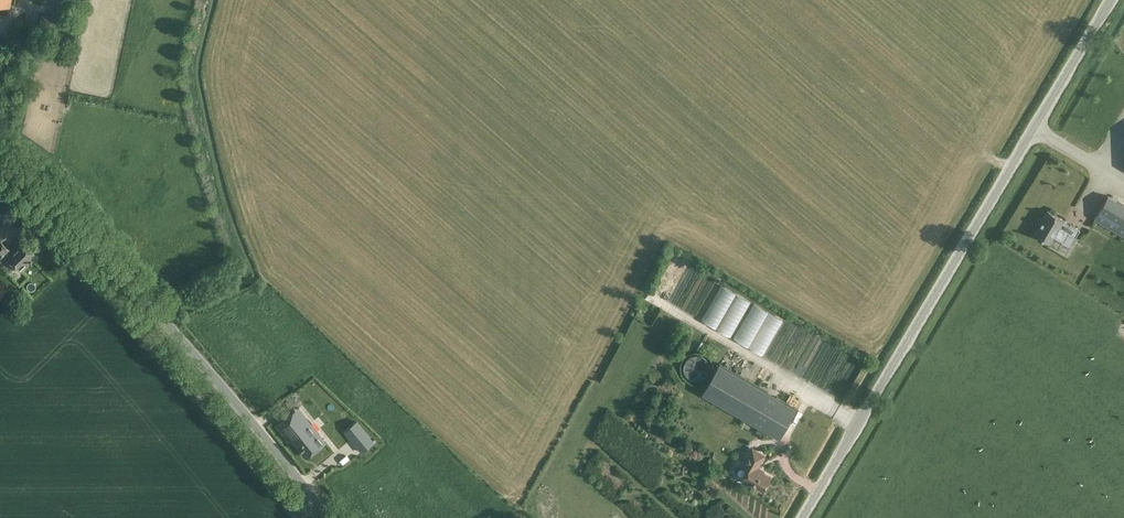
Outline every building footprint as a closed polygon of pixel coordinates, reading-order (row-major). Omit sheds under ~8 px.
[(1095,219),(1123,236),(1123,205),(1108,196),(1095,219)] [(1040,225),(1034,235),(1049,243),(1053,236),(1063,242),(1069,234),(1075,237),(1075,238),(1080,230),(1070,224),(1070,225),(1064,221),(1047,210),(1041,221),(1042,221),(1040,225),(1039,224),(1040,225)] [(6,256),(21,272),(37,256),(22,240),(9,252),(0,241),(0,260),(6,256)] [(720,285),(700,321),(730,337),(750,301),(720,285)] [(734,342),(765,356),(782,318),(751,304),(734,342)] [(702,394),(769,433),(779,439),(797,408),(719,363),(702,394)] [(286,402),(283,404),(288,412),(292,409),(291,408),(294,407),(292,404),(290,401),(288,402),(287,403),(286,402)] [(298,409),(285,419),(276,426),(289,442),(292,439),(307,457),(325,443),(298,409)] [(350,439),(355,445),(359,451),(370,442),(365,436),(361,431),(350,439)] [(764,455),(754,450),(752,449),(744,463),(750,466),(743,479),(763,490),(771,478),(754,468),(757,463),(759,464),(764,455)]
